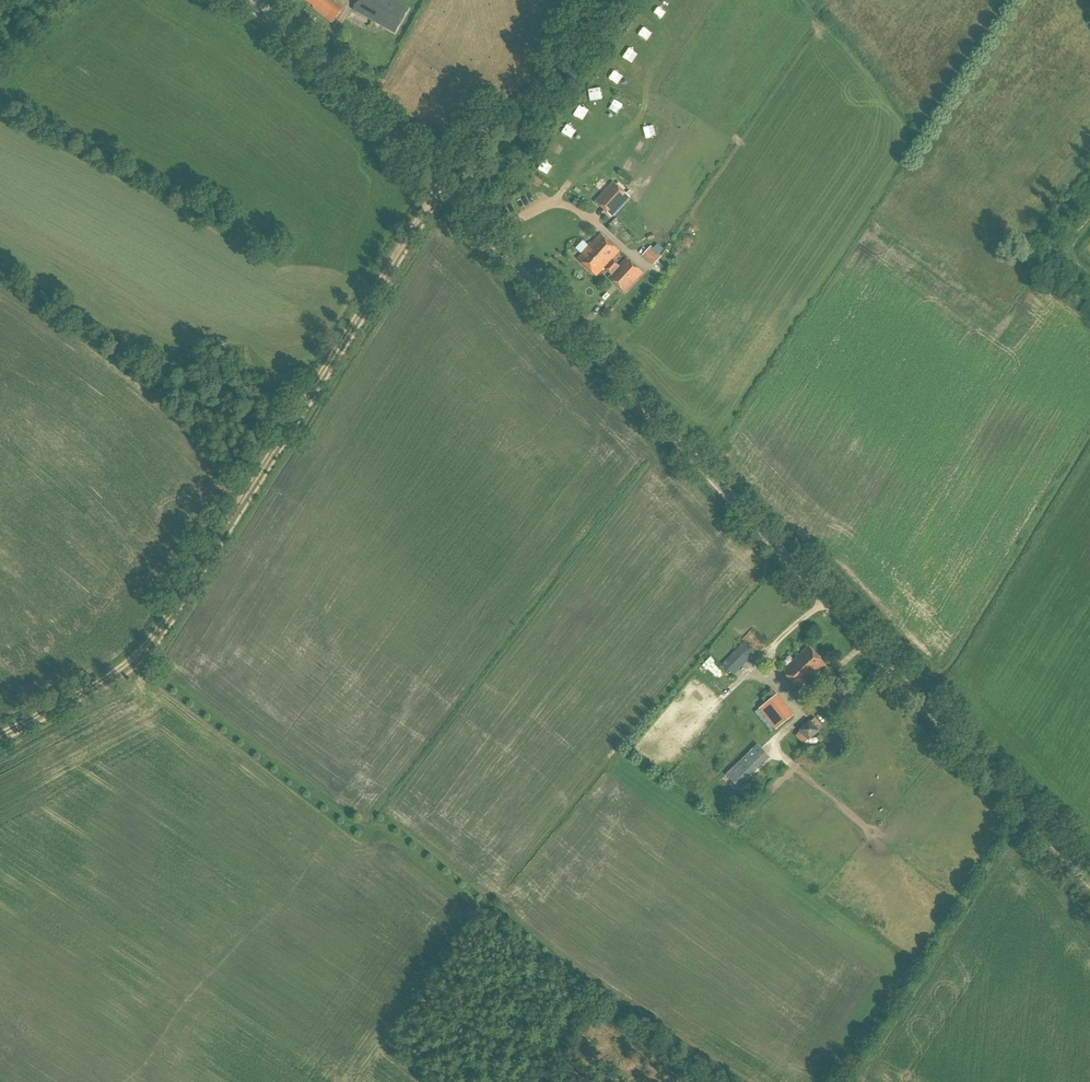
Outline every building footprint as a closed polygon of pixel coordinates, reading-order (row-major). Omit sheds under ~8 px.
[(332,23),(344,7),(336,0),(306,0),(314,6),(313,7),(332,23)] [(395,33),(409,9),(394,0),(358,0),(353,10),(395,33)] [(640,37),(649,42),(655,31),(646,27),(640,37)] [(596,101),(605,100),(603,89),(595,90),(596,101)] [(623,109),(626,105),(617,100),(615,105),(623,109)] [(578,116),(588,119),(591,111),(580,108),(578,116)] [(569,124),(565,134),(571,137),(575,127),(569,124)] [(657,135),(655,125),(646,126),(648,137),(657,135)] [(572,137),(576,139),(581,131),(576,128),(572,137)] [(645,139),(637,147),(646,155),(653,147),(645,139)] [(548,174),(554,166),(547,161),(541,170),(548,174)] [(640,172),(637,162),(628,165),(632,175),(640,172)] [(538,188),(543,181),(536,176),(532,183),(538,188)] [(595,201),(611,216),(629,197),(613,182),(595,201)] [(609,278),(625,292),(643,273),(626,258),(619,266),(612,259),(619,252),(600,234),(589,246),(588,246),(582,253),(582,254),(577,259),(596,276),(604,268),(612,274),(609,278)] [(644,253),(655,264),(664,255),(652,244),(644,253)] [(721,665),(733,676),(755,653),(743,641),(721,665)] [(782,671),(799,689),(825,665),(808,647),(782,671)] [(758,709),(775,730),(782,724),(793,715),(776,695),(775,695),(758,709)] [(809,741),(820,731),(818,730),(822,726),(815,718),(811,721),(809,720),(799,730),(800,732),(795,736),(803,744),(807,740),(809,741)] [(725,775),(739,788),(770,758),(757,744),(725,775)]
